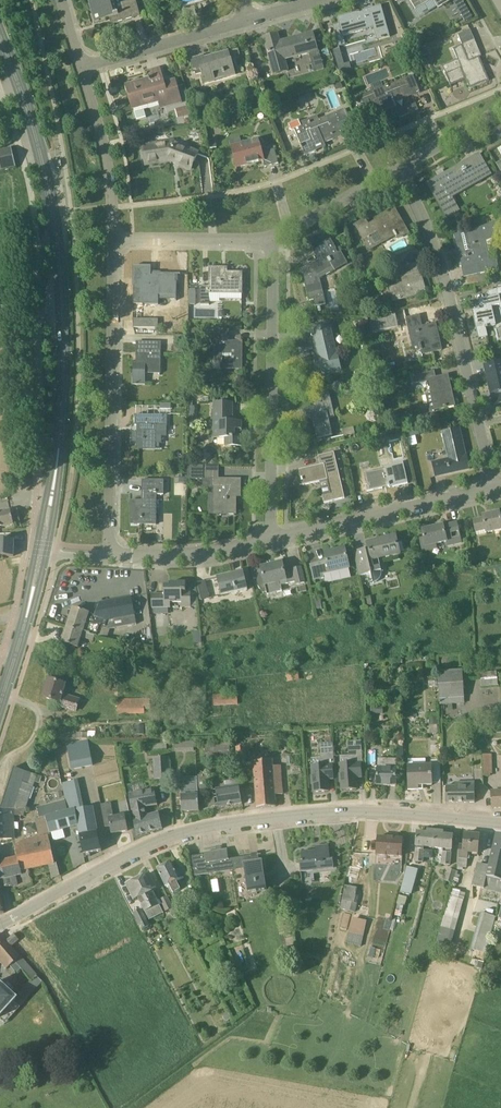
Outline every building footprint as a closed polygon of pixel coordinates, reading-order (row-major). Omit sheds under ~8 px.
[(95,22),(111,18),(112,22),(111,23),(111,25),(140,16),(136,0),(134,0),(115,5),(114,0),(95,0),(89,2),(95,22)] [(415,10),(433,0),(438,8),(451,1),(451,0),(450,0),(410,0),(415,10)] [(455,2),(466,21),(473,17),(464,0),(458,0),(455,2)] [(381,6),(373,8),(373,9),(360,13),(359,12),(337,18),(339,24),(333,26),(339,47),(346,45),(343,36),(373,28),(377,41),(390,37),(381,6)] [(479,57),(481,56),(470,29),(458,34),(462,45),(453,49),(459,62),(443,68),(450,86),(451,86),(450,84),(465,78),(470,89),(489,81),(479,57)] [(319,50),(317,51),(313,34),(316,33),(315,32),(280,42),(278,35),(264,39),(274,75),(288,71),(285,60),(309,54),(314,71),(324,69),(319,50)] [(229,51),(205,58),(204,56),(190,59),(194,72),(200,70),(204,83),(236,74),(229,51)] [(337,69),(342,75),(348,69),(343,64),(337,69)] [(181,103),(175,81),(164,84),(159,68),(148,71),(150,78),(149,78),(150,81),(142,84),(142,81),(126,86),(133,109),(159,102),(161,109),(181,103)] [(397,106),(396,103),(394,99),(411,92),(412,96),(420,93),(413,76),(386,87),(360,97),(365,109),(378,103),(381,111),(395,105),(395,106),(397,106)] [(189,106),(176,109),(178,118),(191,115),(189,106)] [(412,106),(397,112),(400,118),(415,112),(412,106)] [(346,109),(319,120),(317,116),(301,122),(300,122),(300,121),(299,121),(298,121),(297,121),(291,123),(290,124),(289,125),(289,126),(289,127),(289,128),(290,129),(290,130),(291,130),(292,131),(293,131),(294,131),(295,130),(298,138),(301,145),(300,145),(302,149),(305,156),(326,147),(324,143),(343,136),(345,141),(357,136),(346,109)] [(275,149),(262,152),(258,140),(232,147),(237,167),(263,160),(265,167),(278,163),(275,149)] [(174,142),(143,147),(145,160),(146,160),(146,159),(161,157),(161,158),(162,158),(169,161),(172,162),(173,160),(178,163),(179,165),(191,170),(197,153),(174,144),(174,142)] [(0,152),(0,170),(16,166),(12,149),(0,152)] [(491,175),(479,154),(427,184),(447,218),(459,212),(451,198),(491,175)] [(409,233),(395,210),(369,225),(365,218),(354,225),(354,226),(356,225),(365,241),(363,242),(368,251),(395,235),(397,237),(398,239),(409,233)] [(497,259),(492,239),(500,236),(500,221),(466,234),(455,236),(464,277),(499,270),(496,259),(497,259)] [(339,253),(331,239),(315,248),(323,261),(313,267),(312,264),(302,270),(310,301),(315,300),(316,306),(315,306),(315,307),(326,304),(320,278),(348,263),(341,251),(339,253)] [(415,262),(417,259),(416,255),(413,254),(409,255),(408,258),(409,261),(412,263),(415,262)] [(422,279),(421,279),(419,272),(421,272),(419,262),(398,268),(403,284),(390,288),(394,302),(426,292),(422,279)] [(135,266),(134,305),(159,305),(159,295),(177,295),(177,274),(151,274),(151,266),(135,266)] [(243,272),(228,272),(221,272),(221,267),(209,267),(209,286),(201,286),(201,305),(209,305),(209,294),(243,294),(243,272)] [(500,305),(500,303),(499,295),(500,295),(500,288),(485,292),(487,298),(470,302),(472,311),(475,311),(477,320),(474,320),(479,340),(479,338),(487,337),(485,328),(495,326),(491,307),(500,305)] [(371,320),(373,333),(399,327),(396,314),(371,320)] [(436,323),(425,326),(422,327),(419,316),(406,319),(414,352),(421,351),(422,355),(442,350),(436,323)] [(158,328),(158,319),(138,319),(134,319),(134,328),(144,328),(158,328)] [(341,371),(330,322),(311,326),(314,339),(301,342),(302,342),(304,351),(313,349),(319,376),(341,371)] [(198,337),(198,328),(192,328),(192,330),(189,330),(189,335),(191,335),(191,337),(198,337)] [(242,342),(228,342),(228,331),(228,330),(214,330),(214,359),(222,359),(222,369),(242,369),(242,342)] [(174,350),(187,350),(187,333),(174,333),(174,350)] [(136,364),(133,364),(133,384),(146,385),(146,372),(160,373),(160,343),(137,343),(136,364)] [(485,366),(494,405),(500,403),(500,362),(485,366)] [(448,376),(436,378),(435,371),(413,376),(415,384),(429,381),(432,394),(426,395),(430,412),(438,410),(438,408),(444,407),(444,408),(455,406),(448,376)] [(329,418),(335,417),(330,393),(313,397),(317,414),(300,418),(312,416),(318,439),(333,435),(329,418)] [(241,422),(229,422),(229,412),(233,412),(233,403),(214,402),(214,438),(230,438),(230,446),(240,446),(240,429),(241,429),(241,422)] [(165,425),(167,425),(167,415),(135,415),(135,425),(139,425),(139,432),(132,432),(132,443),(139,443),(139,448),(160,448),(160,435),(165,435),(165,425)] [(354,427),(343,430),(344,436),(355,433),(354,427)] [(466,455),(460,429),(443,433),(449,459),(433,463),(436,477),(470,469),(466,455)] [(334,452),(318,456),(320,465),(299,470),(303,485),(320,482),(319,479),(327,477),(331,494),(322,496),(324,503),(345,498),(334,452)] [(203,466),(188,466),(188,479),(203,480),(203,471),(203,466)] [(401,466),(366,474),(370,490),(362,492),(362,493),(383,488),(382,486),(388,485),(389,487),(405,483),(401,466)] [(236,515),(236,491),(241,491),(241,479),(219,479),(219,471),(203,471),(203,480),(214,480),(213,514),(209,514),(218,514),(236,515)] [(157,495),(164,495),(164,480),(142,480),(142,501),(131,500),(131,509),(132,509),(132,524),(156,524),(157,495)] [(11,511),(0,513),(0,528),(14,525),(11,511)] [(500,512),(483,516),(483,518),(473,520),(477,535),(486,533),(500,530),(500,518),(500,512)] [(462,544),(457,523),(444,526),(443,525),(422,531),(424,539),(420,539),(422,547),(423,553),(438,549),(437,545),(446,542),(447,547),(462,544)] [(377,582),(378,581),(379,580),(379,579),(380,578),(381,577),(381,576),(381,575),(382,574),(382,573),(382,571),(380,566),(378,559),(400,554),(396,537),(368,543),(369,549),(359,551),(362,564),(359,565),(362,576),(371,574),(373,583),(376,582),(377,582)] [(14,557),(14,541),(0,541),(0,556),(14,557)] [(345,549),(325,553),(327,561),(311,565),(315,581),(324,579),(322,573),(329,571),(330,573),(349,568),(345,549)] [(301,568),(293,570),(293,571),(285,573),(283,563),(261,568),(261,569),(258,570),(258,569),(252,570),(254,579),(257,578),(257,582),(258,584),(259,587),(260,589),(261,591),(264,593),(267,593),(268,595),(282,591),(281,586),(296,582),(297,585),(305,583),(301,568)] [(246,581),(248,580),(247,574),(244,574),(244,572),(217,578),(221,596),(248,589),(246,581)] [(205,580),(197,582),(202,600),(210,597),(205,580)] [(191,591),(186,591),(186,583),(164,583),(164,594),(152,594),(152,608),(154,608),(169,608),(171,608),(171,603),(182,603),(182,608),(191,607),(191,591)] [(67,627),(95,636),(97,637),(107,639),(111,630),(109,630),(112,620),(135,616),(132,597),(100,603),(99,603),(95,616),(89,614),(89,613),(73,608),(67,627)] [(314,600),(316,611),(323,609),(320,598),(314,600)] [(81,637),(93,641),(95,636),(67,627),(62,643),(78,647),(81,637)] [(326,636),(313,639),(315,649),(328,646),(326,636)] [(463,670),(438,672),(440,704),(464,703),(463,670)] [(497,673),(497,671),(480,673),(482,688),(498,686),(498,679),(500,678),(499,673),(497,673)] [(287,674),(288,682),(300,680),(299,673),(287,674)] [(64,694),(62,694),(65,685),(49,680),(49,681),(47,681),(45,687),(47,688),(44,697),(59,702),(58,705),(76,711),(79,700),(64,696),(64,694)] [(238,693),(213,695),(214,706),(238,705),(238,693)] [(151,698),(119,699),(119,715),(145,714),(145,710),(151,710),(151,698)] [(437,725),(437,717),(429,717),(429,725),(437,725)] [(52,725),(45,730),(49,735),(56,730),(52,725)] [(144,725),(135,726),(136,735),(144,735),(144,725)] [(88,739),(67,744),(72,770),(93,766),(91,756),(90,748),(88,739)] [(230,740),(204,743),(207,762),(232,759),(230,740)] [(356,778),(362,777),(361,763),(363,763),(362,741),(348,742),(349,764),(340,764),(341,774),(340,774),(340,783),(341,783),(342,790),(357,789),(356,778)] [(176,747),(179,747),(179,742),(169,742),(170,755),(173,755),(173,759),(176,759),(176,747)] [(328,780),(333,779),(332,765),(335,765),(333,743),(332,743),(326,743),(320,744),(321,765),(312,766),(313,776),(311,776),(312,785),(313,785),(314,792),(329,791),(328,780)] [(245,746),(237,747),(239,758),(246,757),(245,746)] [(493,756),(491,754),(482,755),(483,768),(484,777),(491,777),(491,774),(494,774),(493,756)] [(169,758),(154,759),(155,781),(170,780),(169,758)] [(397,760),(378,759),(378,786),(396,786),(397,760)] [(281,766),(280,766),(273,766),(272,760),(252,761),(254,780),(257,809),(277,807),(276,795),(284,794),(281,766)] [(440,760),(431,760),(431,765),(408,766),(409,790),(419,790),(419,786),(432,785),(432,783),(441,783),(440,760)] [(27,809),(37,775),(32,773),(29,784),(23,782),(14,809),(1,810),(0,810),(0,841),(14,839),(16,839),(15,816),(24,816),(27,809)] [(198,776),(199,790),(206,789),(205,783),(209,783),(208,775),(198,776)] [(475,803),(474,782),(455,782),(455,787),(446,787),(446,803),(475,803)] [(239,786),(216,790),(219,808),(242,804),(239,786)] [(199,795),(190,796),(189,789),(182,790),(182,796),(181,796),(182,812),(199,811),(199,795)] [(146,808),(158,805),(155,790),(129,794),(132,810),(136,836),(163,829),(159,813),(147,815),(146,808)] [(491,792),(492,809),(500,808),(500,791),(491,792)] [(45,817),(68,810),(66,800),(42,806),(37,807),(39,818),(45,817)] [(125,816),(114,818),(111,803),(101,805),(105,827),(111,826),(112,834),(128,831),(125,816)] [(93,807),(76,810),(75,808),(68,810),(45,817),(50,834),(52,834),(54,842),(66,838),(63,830),(78,826),(80,836),(79,837),(84,858),(91,856),(90,854),(102,851),(97,833),(98,833),(93,807)] [(45,817),(39,818),(35,819),(40,837),(22,840),(15,847),(17,858),(1,862),(3,869),(0,869),(0,880),(22,875),(21,871),(28,870),(49,865),(54,864),(48,835),(50,834),(45,817)] [(26,826),(29,835),(38,832),(35,823),(26,826)] [(436,831),(427,830),(427,833),(417,832),(415,846),(416,846),(415,862),(423,863),(424,847),(434,848),(436,831)] [(454,836),(444,835),(444,832),(436,831),(434,848),(444,849),(442,865),(450,865),(452,850),(454,836)] [(497,833),(489,867),(478,864),(472,886),(482,888),(487,889),(500,893),(500,892),(500,834),(497,833)] [(480,836),(465,834),(464,846),(459,845),(457,867),(457,870),(466,871),(467,868),(468,853),(478,854),(480,836)] [(404,839),(377,837),(376,856),(402,858),(404,839)] [(329,845),(322,846),(316,847),(316,851),(301,852),(302,861),(300,861),(301,872),(334,869),(333,859),(330,859),(329,845)] [(195,877),(234,871),(233,869),(232,859),(229,860),(227,849),(205,853),(205,855),(192,857),(195,877)] [(262,860),(259,860),(253,861),(252,856),(232,859),(233,869),(234,871),(244,869),(247,886),(248,891),(267,888),(262,860)] [(184,878),(180,869),(175,871),(171,863),(158,869),(166,887),(170,885),(174,893),(181,889),(177,881),(184,878)] [(456,871),(449,868),(444,881),(447,882),(445,889),(450,891),(454,878),(456,871)] [(21,871),(22,875),(24,885),(32,883),(30,875),(29,875),(28,870),(21,871)] [(138,879),(153,909),(157,917),(164,913),(153,892),(158,889),(149,873),(138,879)] [(2,887),(3,888),(18,885),(16,876),(0,880),(0,888),(2,887)] [(153,909),(138,879),(126,885),(134,901),(139,899),(150,921),(157,917),(153,909)] [(361,891),(345,887),(340,909),(356,912),(357,904),(358,904),(361,891)] [(167,896),(160,900),(166,912),(169,910),(174,919),(179,917),(174,908),(174,909),(167,896)] [(449,897),(445,914),(459,918),(464,901),(449,897)] [(398,904),(395,916),(402,917),(404,905),(398,904)] [(141,909),(133,913),(141,930),(150,925),(141,909)] [(486,952),(496,915),(482,911),(472,949),(486,952)] [(345,912),(341,926),(347,927),(350,914),(345,912)] [(350,927),(349,932),(364,936),(365,930),(367,921),(352,918),(350,927)] [(5,970),(9,967),(15,974),(20,969),(31,981),(18,995),(25,1001),(42,982),(10,946),(6,942),(0,934),(0,964),(5,970)] [(14,935),(6,942),(10,946),(18,940),(14,935)] [(0,987),(0,1015),(14,1000),(0,987)] [(226,1022),(231,1019),(228,1014),(223,1017),(226,1022)]
